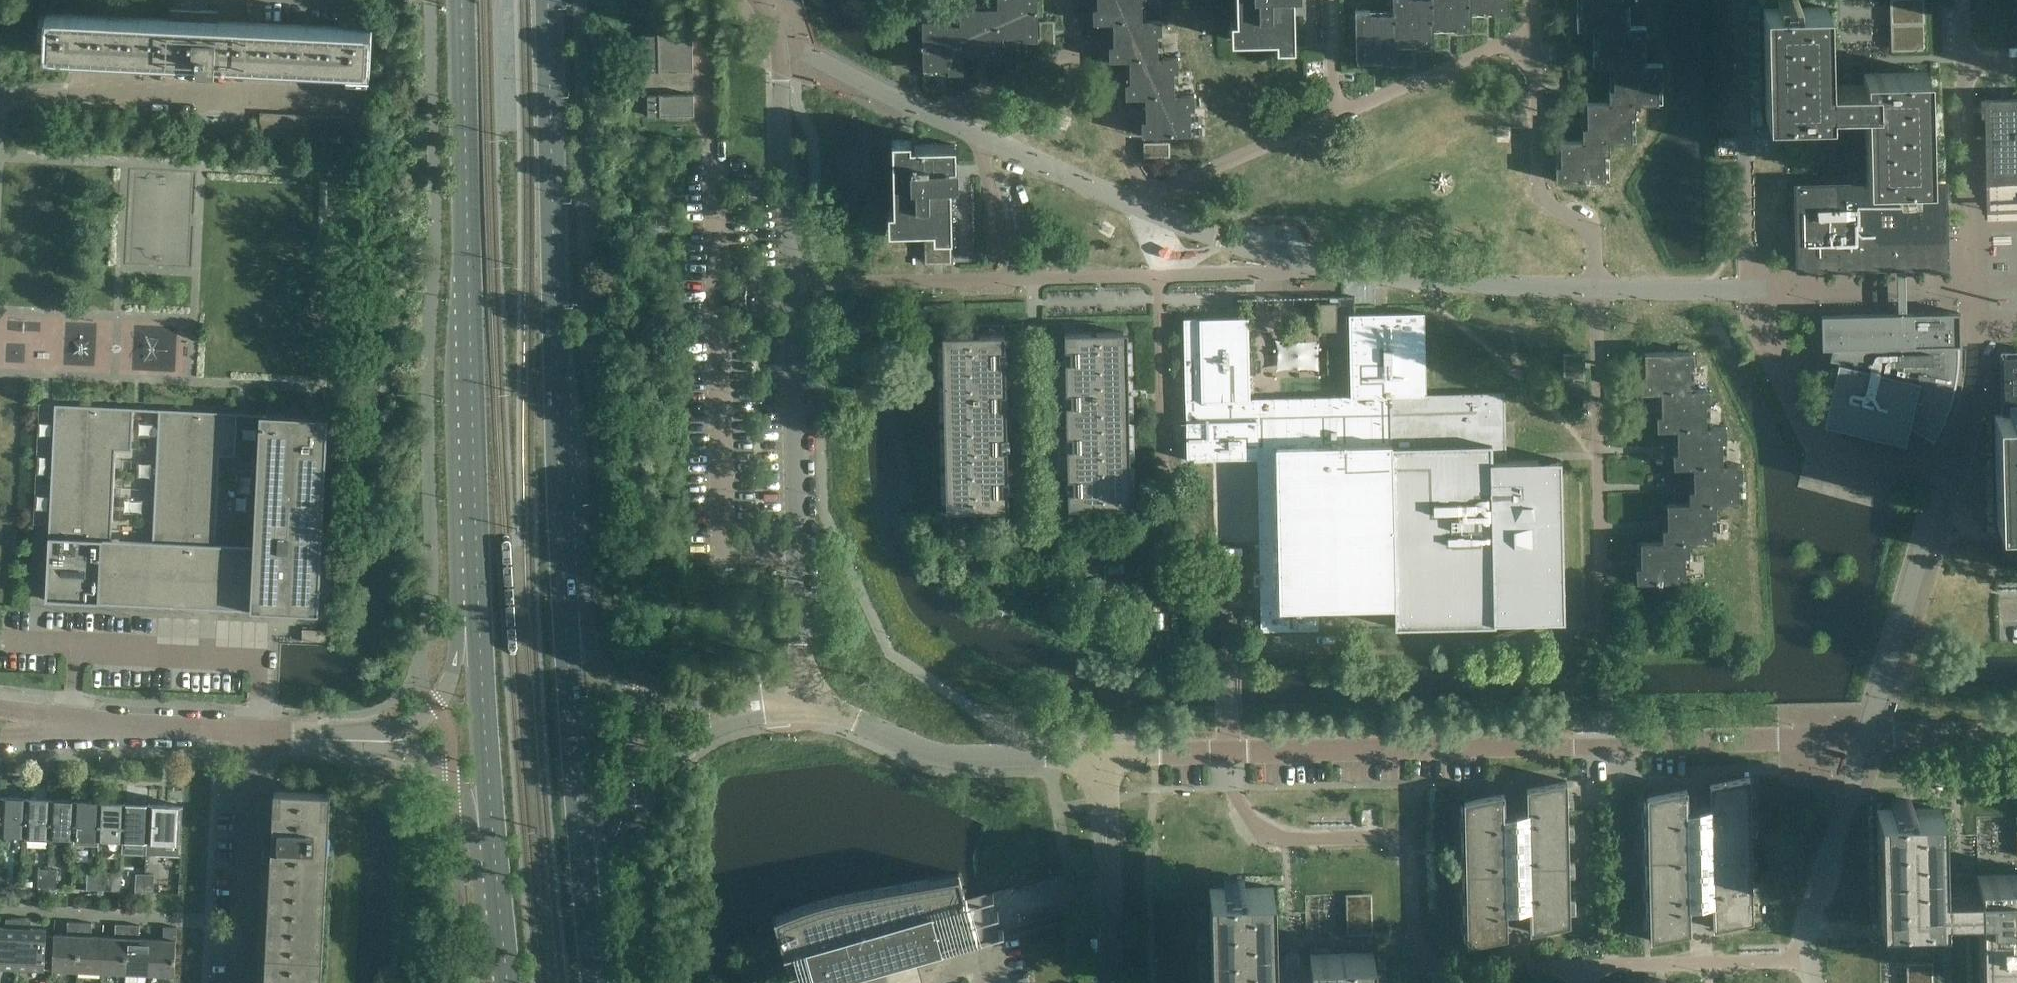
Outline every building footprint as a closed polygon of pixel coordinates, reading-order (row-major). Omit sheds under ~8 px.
[(997,8),(999,8),(1000,37),(1013,36),(1023,36),(1023,41),(1038,40),(1037,0),(997,0),(997,8)] [(1106,9),(1092,9),(1093,24),(1113,24),(1141,23),(1141,20),(1141,0),(1105,0),(1106,9)] [(1293,9),(1293,0),(1235,0),(1236,15),(1239,15),(1240,20),(1230,20),(1231,40),(1258,39),(1258,35),(1269,35),(1269,39),(1275,39),(1276,47),(1294,47),(1293,20),(1289,20),(1289,9),(1293,9)] [(1433,27),(1432,0),(1393,0),(1393,14),(1395,14),(1395,43),(1419,42),(1419,47),(1433,47),(1433,27)] [(1470,10),(1470,0),(1432,0),(1433,27),(1456,26),(1456,31),(1471,30),(1470,10)] [(1470,10),(1494,10),(1494,14),(1508,14),(1508,0),(1470,0),(1470,10)] [(1625,27),(1625,4),(1629,3),(1629,0),(1581,0),(1581,5),(1589,5),(1589,15),(1576,15),(1577,30),(1597,29),(1625,29),(1625,27)] [(1000,57),(1000,37),(999,8),(997,8),(974,8),(974,4),(959,4),(959,24),(962,24),(962,53),(975,53),(975,52),(985,52),(986,57),(1000,57)] [(1864,113),(1866,184),(1930,183),(1927,72),(1863,74),(1864,87),(1846,88),(1829,88),(1827,7),(1763,8),(1766,118),(1829,117),(1829,113),(1847,113),(1864,113)] [(372,28),(339,27),(218,21),(219,11),(200,10),(170,9),(169,18),(47,13),(44,54),(370,70),(372,28)] [(1396,63),(1395,43),(1395,14),(1393,14),(1370,15),(1370,10),(1355,11),(1356,59),(1381,59),(1381,63),(1396,63)] [(963,73),(962,53),(962,24),(959,24),(937,24),(936,20),(922,21),(923,69),(938,69),(938,68),(948,68),(948,73),(963,73)] [(1161,20),(1141,20),(1141,23),(1113,24),(1113,36),(1114,46),(1108,46),(1109,60),(1129,60),(1158,60),(1158,58),(1157,35),(1162,34),(1161,20)] [(1642,66),(1642,64),(1641,41),(1645,41),(1645,26),(1625,27),(1625,29),(1597,29),(1597,42),(1605,42),(1606,52),(1593,53),(1593,67),(1613,67),(1642,66)] [(646,35),(647,71),(658,71),(658,73),(659,73),(659,71),(693,70),(692,34),(659,35),(659,33),(657,33),(657,35),(646,35)] [(1178,57),(1158,58),(1158,60),(1129,60),(1129,73),(1138,73),(1138,83),(1125,83),(1125,98),(1146,98),(1174,97),(1174,95),(1173,72),(1178,72),(1178,57)] [(1661,64),(1642,64),(1642,66),(1613,67),(1613,80),(1622,80),(1622,90),(1609,90),(1609,103),(1635,102),(1635,104),(1658,104),(1657,78),(1662,78),(1661,64)] [(694,114),(693,94),(647,95),(648,116),(694,114)] [(1194,95),(1174,95),(1174,97),(1146,98),(1146,111),(1147,111),(1147,121),(1142,121),(1142,136),(1190,135),(1190,109),(1194,109),(1194,95)] [(2009,100),(2008,100),(1999,100),(1984,100),(1986,157),(1986,181),(1987,183),(2016,183),(2016,99),(2009,100)] [(1635,102),(1609,103),(1586,103),(1587,118),(1595,118),(1595,128),(1582,128),(1582,141),(1608,140),(1609,142),(1631,142),(1631,117),(1635,117),(1635,104),(1635,102)] [(272,138),(274,113),(260,112),(259,137),(272,138)] [(284,139),(286,114),(274,113),(272,138),(284,139)] [(296,139),(297,114),(286,114),(284,139),(296,139)] [(307,140),(309,115),(297,114),(296,139),(307,140)] [(343,141),(345,116),(333,116),(331,141),(343,141)] [(355,142),(356,117),(345,116),(343,141),(355,142)] [(949,166),(956,166),(955,144),(914,145),(914,149),(910,149),(910,139),(892,140),(894,204),(894,209),(888,209),(888,229),(933,229),(933,237),(951,237),(950,185),(950,184),(949,166)] [(1609,155),(1609,142),(1608,140),(1582,141),(1560,141),(1560,156),(1569,156),(1569,166),(1556,167),(1556,181),(1605,180),(1604,155),(1609,155)] [(1866,184),(1796,186),(1798,269),(1947,266),(1945,182),(1930,183),(1866,184)] [(1322,331),(1337,331),(1336,303),(1321,303),(1322,331)] [(1318,630),(1318,629),(1314,629),(1314,610),(1395,608),(1563,604),(1559,453),(1559,444),(1516,445),(1498,445),(1498,410),(1505,410),(1505,393),(1426,395),(1424,313),(1387,314),(1349,314),(1348,315),(1350,397),(1238,399),(1238,404),(1231,404),(1231,399),(1225,399),(1225,384),(1249,383),(1248,319),(1183,320),(1185,401),(1187,401),(1187,422),(1186,422),(1186,451),(1204,450),(1204,460),(1257,459),(1260,601),(1261,631),(1318,630)] [(1822,349),(1823,349),(1844,349),(1844,364),(1837,362),(1823,424),(1905,444),(1913,408),(1940,420),(1941,416),(1943,411),(1945,406),(1948,398),(1950,390),(1951,382),(1952,377),(1953,372),(1954,364),(1954,359),(1954,354),(1954,346),(1960,346),(1959,313),(1821,316),(1822,349)] [(1065,350),(1070,350),(1076,350),(1076,356),(1071,356),(1071,362),(1065,362),(1065,378),(1128,376),(1127,335),(1123,332),(1064,333),(1065,350)] [(942,340),(943,380),(1005,379),(1005,363),(999,364),(999,357),(993,358),(993,352),(1005,351),(1004,335),(946,336),(942,340)] [(1645,378),(1640,379),(1641,393),(1661,393),(1689,392),(1689,390),(1689,367),(1693,367),(1693,352),(1644,353),(1645,368),(1645,378)] [(2004,358),(2005,401),(2016,401),(2016,358),(2004,358)] [(1128,392),(1128,376),(1065,378),(1066,393),(1071,393),(1072,405),(1066,405),(1066,421),(1129,420),(1128,404),(1117,404),(1117,392),(1128,392)] [(1006,395),(1005,379),(943,380),(944,424),(1006,422),(1006,407),(1001,407),(1000,401),(994,401),(994,395),(1006,395)] [(1582,381),(1575,381),(1571,382),(1566,382),(1566,390),(1566,391),(1570,391),(1578,390),(1580,390),(1582,390),(1582,386),(1582,381)] [(1709,390),(1689,390),(1689,392),(1661,393),(1661,406),(1662,416),(1657,416),(1657,431),(1677,430),(1705,430),(1705,428),(1705,404),(1710,404),(1709,390)] [(239,415),(239,413),(159,409),(153,544),(111,542),(115,451),(131,451),(133,410),(135,410),(135,408),(55,404),(46,600),(317,614),(326,417),(318,417),(318,416),(263,414),(257,549),(215,547),(219,456),(235,456),(237,415),(239,415)] [(1994,415),(1997,525),(2016,524),(2016,414),(1994,415)] [(1130,463),(1129,420),(1066,421),(1067,436),(1072,436),(1072,448),(1067,449),(1067,464),(1130,463)] [(1007,438),(1006,422),(944,424),(945,467),(1007,465),(1007,450),(996,450),(995,444),(1001,444),(1001,438),(1007,438)] [(1725,427),(1705,428),(1705,430),(1677,430),(1677,443),(1678,443),(1678,453),(1673,453),(1673,468),(1693,468),(1722,467),(1722,465),(1721,442),(1726,442),(1725,427)] [(1131,503),(1130,463),(1067,464),(1068,480),(1073,480),(1073,486),(1079,486),(1079,491),(1068,492),(1068,508),(1127,507),(1131,503)] [(1008,481),(1007,465),(945,467),(946,507),(950,511),(1008,510),(1008,493),(996,493),(996,488),(1002,487),(1002,481),(1008,481)] [(1742,465),(1722,465),(1722,467),(1693,468),(1693,480),(1694,480),(1694,491),(1689,491),(1689,503),(1715,503),(1715,505),(1738,504),(1738,479),(1742,479),(1742,465)] [(1715,518),(1715,505),(1715,503),(1689,503),(1667,504),(1667,519),(1668,529),(1662,529),(1663,542),(1689,541),(1689,543),(1712,543),(1711,518),(1715,518)] [(1689,556),(1689,543),(1689,541),(1663,542),(1640,542),(1640,557),(1641,557),(1641,567),(1636,568),(1636,582),(1685,581),(1685,556),(1689,556)] [(1650,940),(1690,932),(1689,909),(1712,905),(1712,928),(1752,920),(1749,777),(1709,785),(1710,808),(1687,812),(1687,789),(1647,797),(1650,940)] [(1464,801),(1467,944),(1507,937),(1506,913),(1529,909),(1530,932),(1569,924),(1566,781),(1526,789),(1527,812),(1504,816),(1504,793),(1464,801)] [(327,793),(274,790),(265,982),(321,982),(330,793),(327,793)] [(25,834),(27,798),(26,798),(26,799),(2,798),(2,796),(0,833),(1,833),(1,831),(25,833),(24,834),(25,834)] [(49,835),(51,799),(51,800),(27,799),(27,798),(25,834),(24,841),(49,842),(49,835)] [(74,836),(75,800),(75,801),(51,800),(51,799),(49,835),(50,835),(50,834),(73,835),(73,836),(74,836)] [(98,845),(98,837),(100,801),(99,803),(76,801),(76,800),(75,800),(74,836),(73,844),(98,845)] [(122,839),(124,803),(124,804),(100,803),(100,801),(98,837),(98,836),(122,837),(122,839)] [(147,839),(149,804),(148,804),(148,805),(125,804),(125,803),(124,803),(122,839),(123,839),(123,838),(147,839)] [(147,839),(146,854),(180,856),(181,842),(183,805),(182,805),(182,807),(149,805),(149,804),(147,839)] [(1941,808),(1877,809),(1879,920),(1943,918),(1943,905),(1944,905),(1944,904),(1960,904),(1977,904),(1977,905),(1978,905),(1979,982),(2016,982),(2016,874),(1977,875),(1977,889),(1942,890),(1941,808)] [(0,867),(0,885),(8,886),(9,867),(0,867)] [(47,888),(48,869),(39,869),(38,887),(47,888)] [(57,870),(48,869),(47,888),(56,888),(57,870)] [(96,890),(97,872),(88,871),(87,890),(96,890)] [(106,872),(97,872),(96,890),(105,890),(106,872)] [(144,892),(145,874),(136,874),(135,892),(144,892)] [(155,875),(145,874),(144,892),(154,893),(155,875)] [(797,908),(774,917),(792,982),(815,982),(835,977),(832,965),(926,939),(930,950),(976,937),(973,925),(971,917),(972,917),(973,916),(974,915),(974,914),(974,913),(975,912),(974,911),(974,910),(974,908),(973,908),(972,907),(971,906),(970,906),(968,906),(966,900),(964,901),(962,896),(965,895),(959,874),(865,891),(854,892),(845,894),(831,897),(819,901),(807,905),(797,908)] [(1210,890),(1212,982),(1293,982),(1298,982),(1299,982),(1309,982),(1369,982),(1368,954),(1374,954),(1374,953),(1310,954),(1310,968),(1293,968),(1275,969),(1273,887),(1210,889),(1210,890)] [(19,919),(11,919),(11,928),(0,927),(0,967),(17,968),(19,919)] [(49,969),(50,936),(46,935),(47,929),(26,928),(26,920),(19,919),(17,968),(49,969)] [(78,971),(80,922),(68,922),(68,929),(70,929),(70,935),(56,934),(54,934),(54,936),(50,936),(49,969),(54,970),(54,969),(77,970),(77,971),(78,971)] [(102,972),(103,936),(103,937),(89,936),(89,930),(92,930),(92,923),(80,922),(78,971),(78,970),(101,971),(101,972),(102,972)] [(126,973),(128,925),(116,924),(116,931),(118,932),(118,937),(104,937),(104,936),(103,936),(102,972),(125,973),(126,973)] [(150,974),(151,938),(151,939),(137,938),(137,932),(140,933),(140,925),(128,925),(126,973),(149,974),(150,974)] [(152,939),(151,938),(150,974),(173,975),(175,976),(177,927),(164,926),(164,934),(166,934),(166,940),(152,939)] [(1912,982),(1938,982),(1937,959),(1911,960),(1912,982)] [(884,970),(839,982),(888,982),(884,970)]
